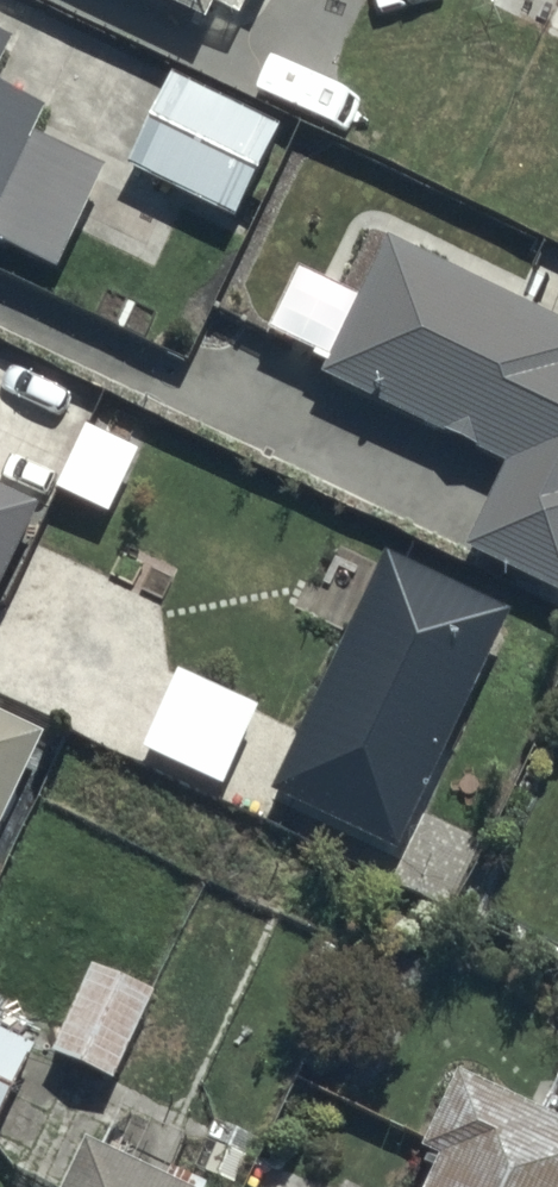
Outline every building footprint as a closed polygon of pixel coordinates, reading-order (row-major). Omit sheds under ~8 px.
[(201,27),(214,0),(145,0),(201,27)] [(9,50),(0,46),(0,70),(9,50)] [(167,82),(123,170),(229,222),(272,133),(167,82)] [(56,275),(103,173),(32,140),(42,119),(0,100),(0,249),(56,275)] [(386,240),(318,374),(508,469),(467,549),(557,595),(557,327),(386,240)] [(39,515),(0,497),(0,596),(39,515)] [(512,606),(385,546),(271,786),(398,846),(512,606)] [(43,745),(0,724),(0,835),(43,745)] [(84,969),(43,1058),(109,1088),(149,999),(84,969)] [(30,1048),(0,1035),(0,1115),(30,1048)] [(548,1097),(539,1116),(459,1080),(425,1157),(438,1163),(427,1186),(557,1186),(557,1101),(548,1097)] [(62,1186),(166,1186),(83,1146),(62,1186)]
